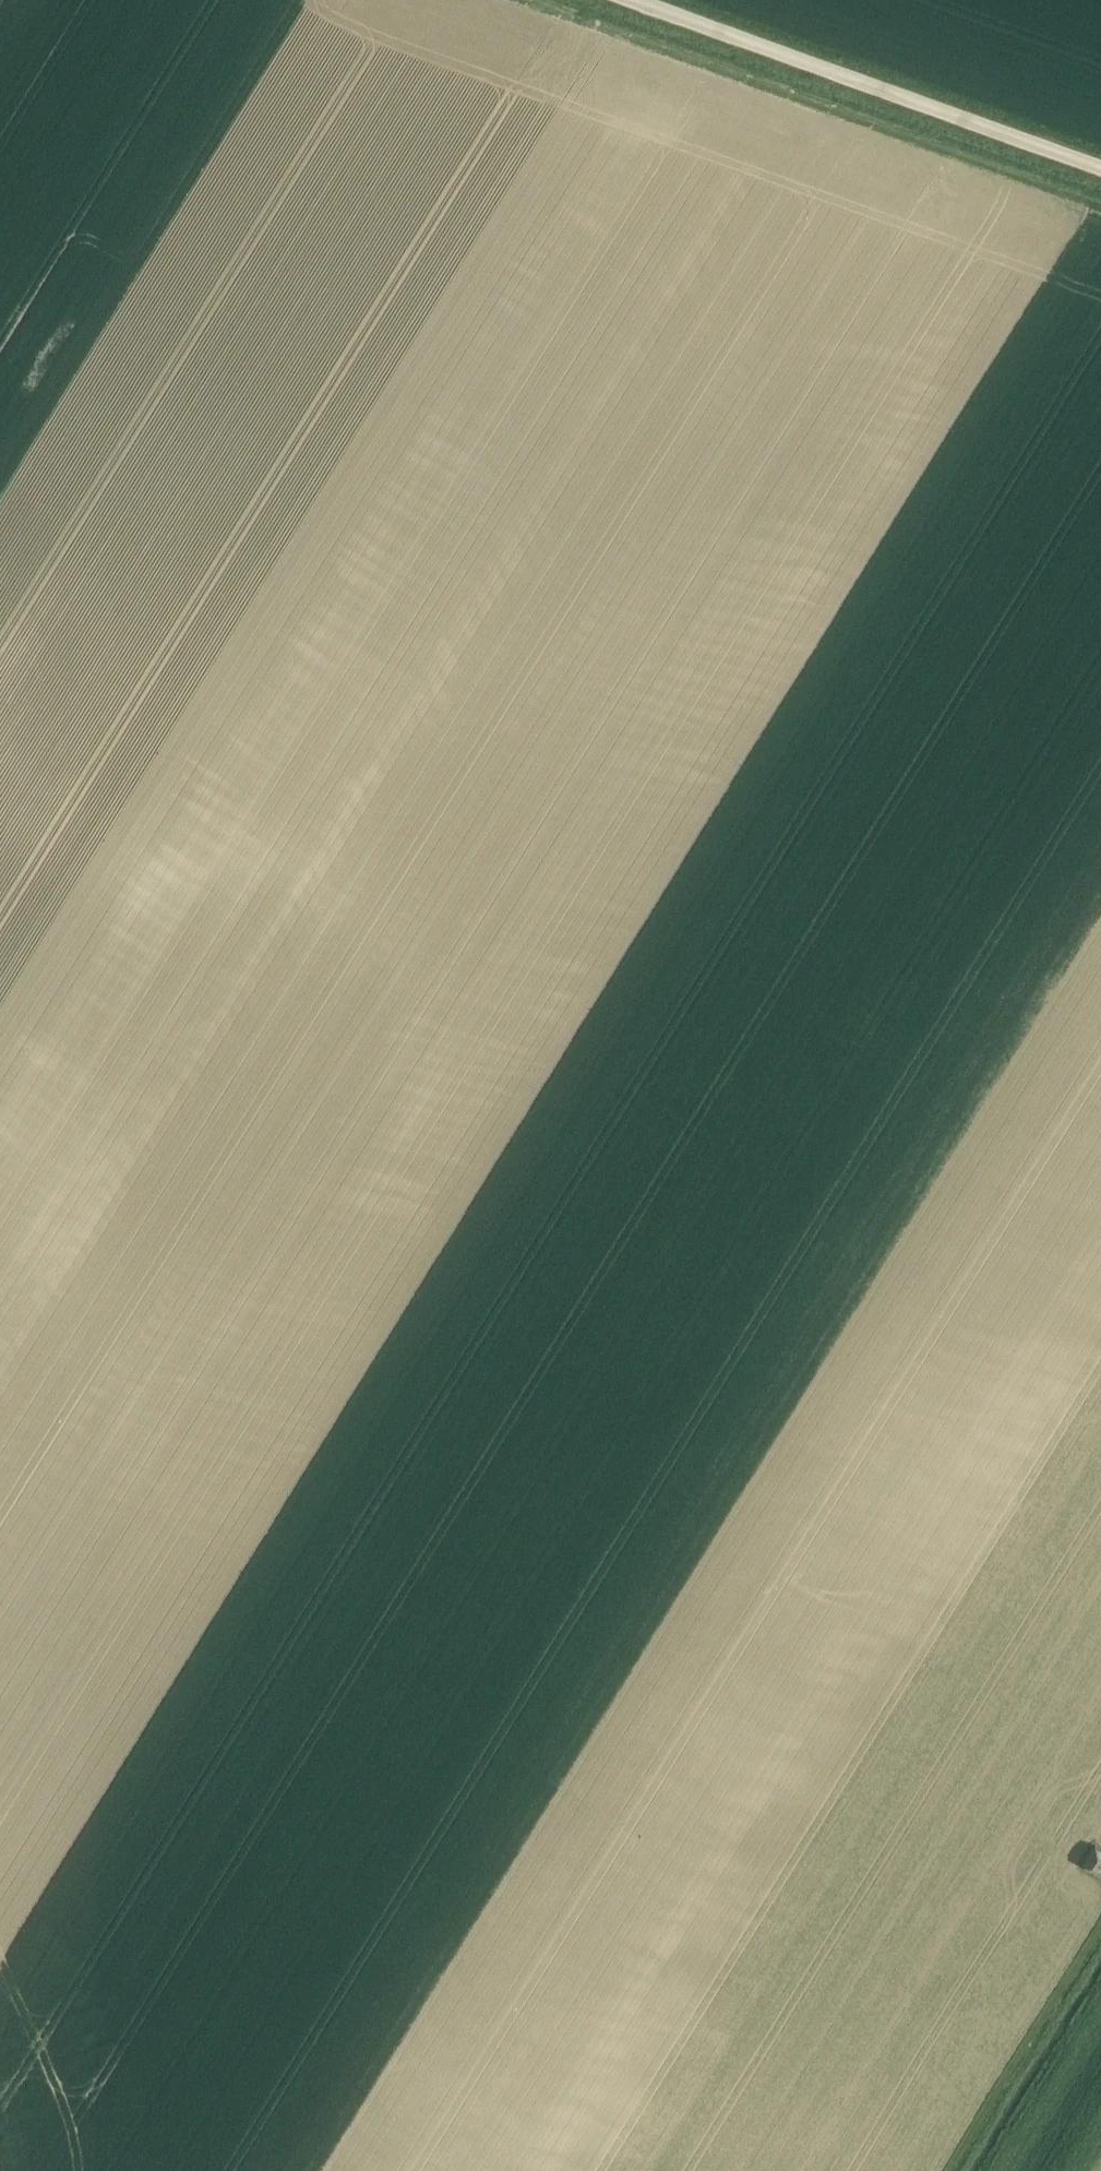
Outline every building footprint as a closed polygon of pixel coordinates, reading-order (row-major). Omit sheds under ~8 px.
[(1100,1885),(1100,1851),(1094,1847),(1081,1875),(1100,1885)]
